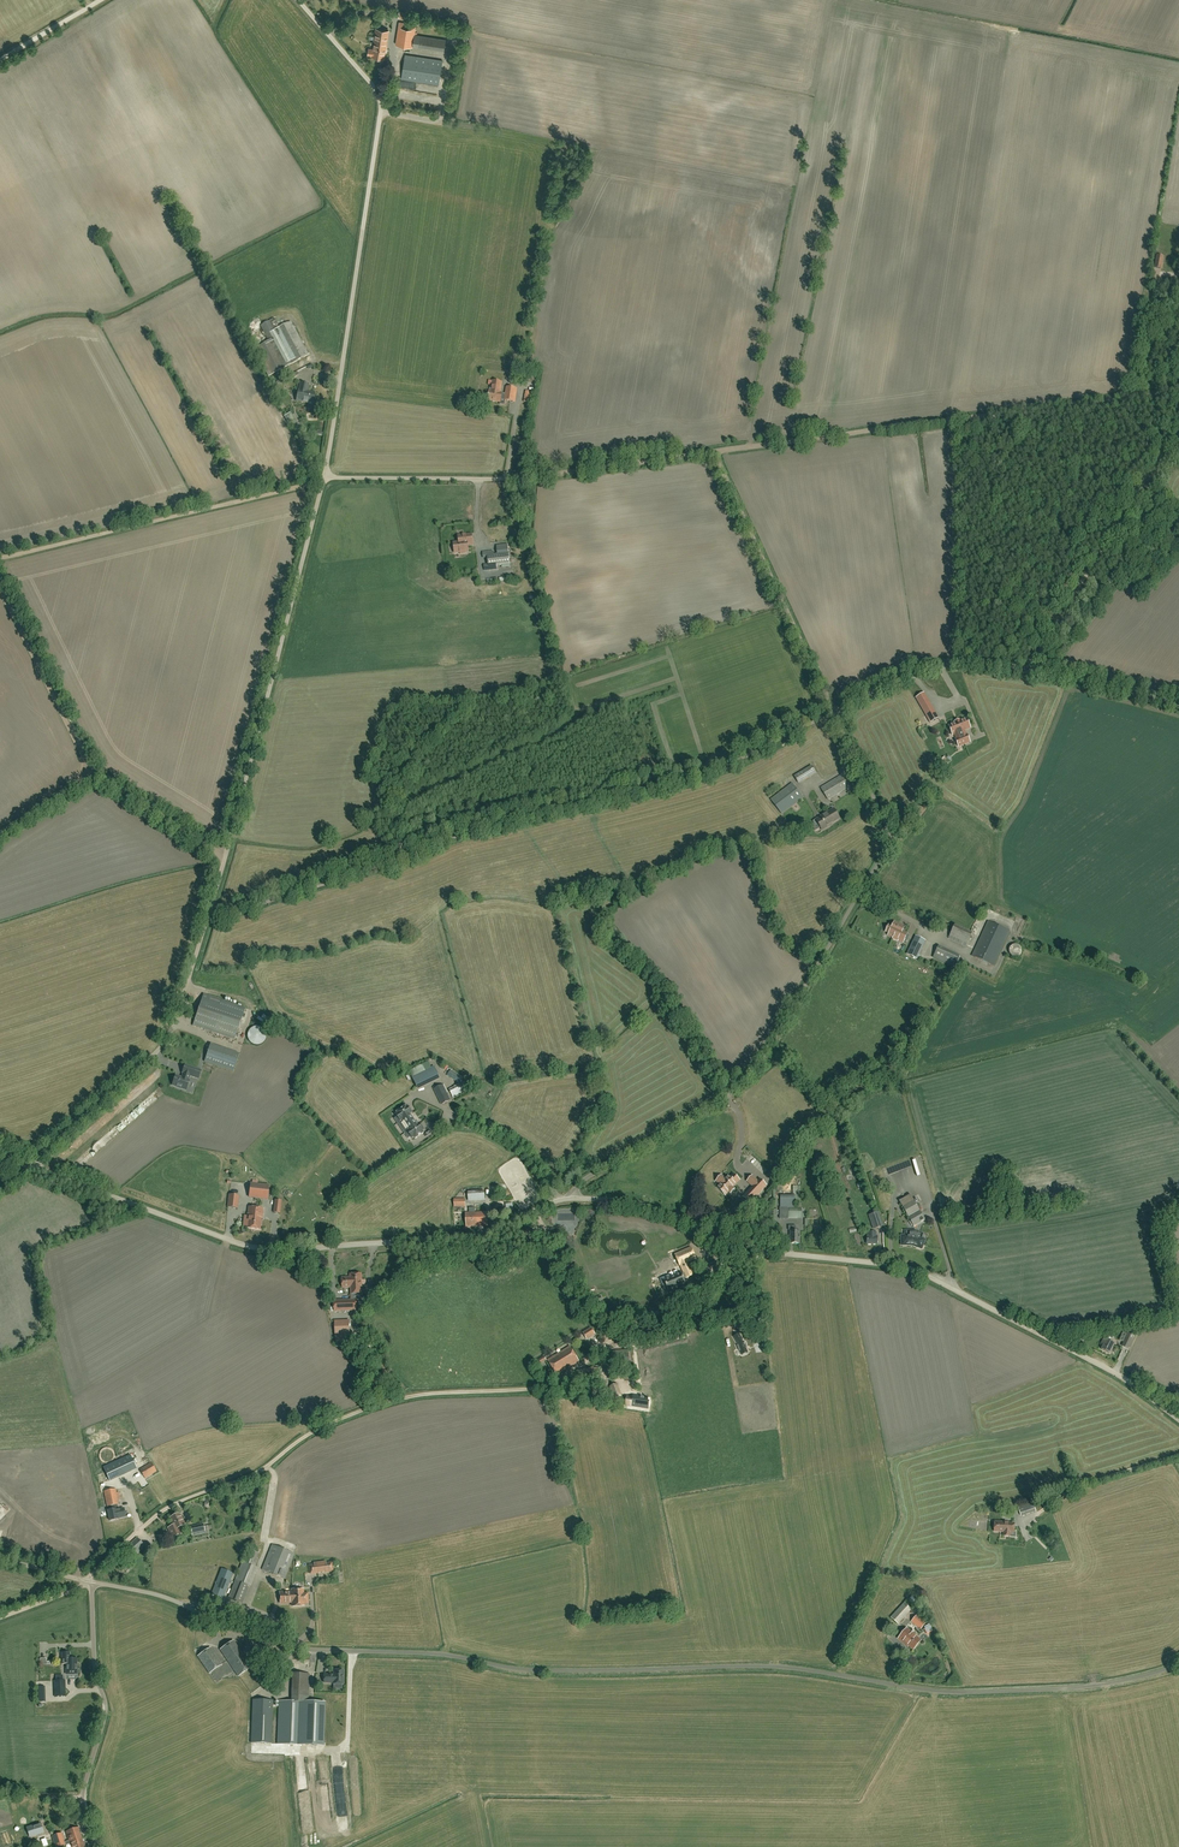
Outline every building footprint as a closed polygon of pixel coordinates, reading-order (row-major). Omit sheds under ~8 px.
[(414,35),(416,25),(399,22),(396,45),(412,47),(413,43),(444,47),(446,40),(414,35)] [(375,37),(375,43),(374,49),(369,49),(368,55),(373,56),(372,57),(384,58),(389,31),(376,29),(375,37)] [(442,61),(411,56),(405,55),(401,79),(439,85),(442,61)] [(430,85),(429,92),(438,94),(440,87),(430,85)] [(1161,269),(1163,256),(1157,255),(1154,268),(1161,269)] [(274,319),(270,321),(261,326),(269,341),(254,349),(268,376),(308,355),(291,322),(279,328),(274,319)] [(491,391),(491,392),(489,391),(488,400),(501,402),(501,399),(505,400),(505,401),(515,402),(516,389),(507,387),(506,396),(502,395),(502,393),(500,393),(502,382),(493,381),(492,386),(491,386),(490,387),(490,389),(491,391)] [(312,404),(314,394),(307,392),(308,385),(301,383),(299,391),(297,401),(312,404)] [(468,551),(467,545),(473,544),(471,534),(458,536),(459,542),(454,543),(455,553),(460,552),(460,554),(466,553),(465,552),(468,551)] [(487,552),(483,553),(483,557),(487,557),(488,566),(484,566),(485,570),(489,570),(499,569),(499,566),(510,565),(508,545),(497,546),(498,555),(493,555),(493,551),(487,552)] [(20,644),(23,642),(17,630),(14,632),(20,644)] [(924,693),(916,698),(930,723),(938,718),(924,693)] [(960,720),(958,721),(960,727),(957,729),(964,744),(970,742),(967,735),(966,735),(964,730),(970,728),(966,718),(960,721),(960,720)] [(960,727),(958,721),(955,722),(955,723),(949,726),(952,735),(955,734),(957,739),(956,739),(958,746),(964,744),(957,729),(960,727)] [(945,768),(951,764),(947,757),(941,761),(945,768)] [(798,784),(815,773),(811,766),(794,777),(798,784)] [(828,800),(849,787),(842,776),(821,788),(828,800)] [(792,783),(771,800),(782,814),(803,798),(792,783)] [(828,826),(839,819),(834,810),(823,816),(823,815),(816,820),(822,830),(828,826)] [(994,966),(1010,931),(988,921),(972,956),(994,966)] [(886,932),(894,935),(893,938),(898,941),(898,940),(903,942),(904,942),(906,943),(910,935),(907,934),(902,931),(904,927),(894,922),(892,927),(889,925),(886,932)] [(966,947),(972,933),(954,925),(948,938),(966,947)] [(916,936),(913,942),(910,948),(907,954),(912,956),(917,959),(918,957),(919,956),(918,955),(922,947),(925,941),(916,936)] [(1022,951),(1022,950),(1022,949),(1021,949),(1021,948),(1021,947),(1020,946),(1019,945),(1018,945),(1017,945),(1017,944),(1016,944),(1015,944),(1014,944),(1013,945),(1012,945),(1011,946),(1010,946),(1010,947),(1010,948),(1009,948),(1009,949),(1009,950),(1009,951),(1009,952),(1009,953),(1010,953),(1010,954),(1011,955),(1012,956),(1013,956),(1014,957),(1015,957),(1016,957),(1017,956),(1018,956),(1019,956),(1020,955),(1021,954),(1021,953),(1021,952),(1022,952),(1022,951)] [(933,957),(954,967),(959,955),(939,946),(933,957)] [(193,1026),(194,1026),(234,1040),(245,1008),(204,994),(193,1026)] [(266,1039),(266,1035),(266,1032),(264,1029),(262,1027),(259,1026),(255,1026),(252,1027),(250,1029),(248,1032),(248,1035),(248,1039),(250,1041),(252,1044),(255,1045),(259,1045),(262,1044),(264,1041),(266,1039)] [(233,1071),(238,1059),(237,1059),(219,1052),(209,1049),(204,1062),(233,1071)] [(176,1076),(175,1077),(172,1085),(176,1087),(181,1089),(181,1088),(186,1090),(189,1080),(188,1080),(190,1076),(198,1078),(201,1071),(185,1065),(182,1073),(183,1073),(182,1078),(176,1076)] [(412,1077),(417,1088),(439,1077),(434,1067),(412,1077)] [(443,1085),(435,1089),(442,1102),(440,1103),(441,1105),(450,1100),(443,1085)] [(417,1125),(410,1115),(412,1114),(408,1107),(406,1107),(405,1106),(397,1112),(398,1114),(396,1115),(400,1121),(398,1123),(405,1134),(408,1132),(412,1139),(414,1137),(415,1139),(424,1133),(423,1131),(424,1130),(419,1124),(417,1125)] [(92,1152),(97,1151),(97,1146),(100,1145),(101,1148),(105,1147),(104,1142),(91,1145),(92,1152)] [(734,1188),(733,1187),(739,1180),(733,1174),(730,1178),(728,1176),(725,1179),(722,1175),(716,1181),(720,1185),(717,1187),(725,1195),(729,1191),(730,1193),(734,1189),(734,1188)] [(758,1181),(753,1176),(752,1176),(747,1181),(748,1182),(752,1186),(743,1196),(750,1203),(766,1185),(759,1179),(758,1181)] [(249,1197),(267,1199),(269,1185),(251,1183),(249,1197)] [(470,1192),(471,1202),(483,1201),(483,1198),(487,1197),(486,1191),(470,1192)] [(237,1208),(239,1196),(229,1195),(228,1207),(237,1208)] [(913,1226),(924,1220),(910,1195),(899,1201),(913,1226)] [(792,1207),(792,1197),(781,1197),(781,1207),(792,1207)] [(454,1207),(465,1207),(465,1199),(454,1199),(454,1207)] [(260,1229),(260,1227),(257,1226),(257,1223),(254,1222),(256,1208),(249,1207),(248,1216),(247,1216),(247,1221),(247,1228),(260,1229)] [(257,1226),(260,1227),(262,1215),(263,1210),(262,1210),(262,1209),(256,1208),(254,1222),(257,1223),(257,1226)] [(466,1227),(487,1226),(487,1212),(466,1213),(466,1227)] [(869,1215),(874,1229),(883,1226),(878,1212),(869,1215)] [(800,1243),(800,1231),(796,1231),(796,1226),(789,1226),(789,1230),(790,1230),(790,1242),(791,1243),(800,1243)] [(910,1245),(910,1234),(910,1230),(905,1230),(905,1235),(902,1235),(902,1245),(910,1245)] [(910,1230),(910,1234),(910,1245),(911,1245),(913,1245),(917,1247),(917,1248),(920,1249),(921,1248),(922,1249),(922,1248),(923,1248),(924,1244),(923,1244),(925,1240),(922,1238),(924,1233),(915,1230),(910,1230)] [(877,1236),(877,1232),(868,1232),(868,1236),(867,1236),(867,1244),(877,1244),(877,1236)] [(680,1266),(696,1259),(691,1248),(675,1255),(680,1266)] [(719,1268),(724,1266),(722,1261),(717,1263),(717,1262),(705,1267),(708,1273),(719,1268)] [(692,1275),(689,1268),(689,1269),(684,1271),(683,1270),(684,1273),(682,1274),(682,1273),(670,1278),(669,1275),(660,1279),(663,1287),(666,1285),(668,1290),(686,1283),(684,1278),(686,1278),(692,1275)] [(362,1298),(361,1293),(362,1293),(361,1274),(358,1274),(357,1273),(354,1273),(354,1275),(352,1275),(352,1278),(342,1278),(343,1288),(351,1287),(351,1293),(351,1300),(334,1301),(335,1311),(357,1310),(356,1300),(360,1300),(362,1298)] [(336,1321),(337,1342),(346,1342),(345,1332),(351,1332),(351,1320),(336,1321)] [(591,1328),(583,1333),(587,1339),(595,1334),(591,1328)] [(1135,1333),(1129,1330),(1122,1346),(1129,1349),(1135,1333)] [(738,1342),(739,1343),(738,1343),(739,1345),(737,1345),(739,1351),(741,1350),(742,1354),(747,1352),(745,1347),(746,1346),(745,1342),(744,1343),(743,1341),(742,1342),(741,1340),(742,1340),(739,1334),(734,1337),(738,1342)] [(1102,1349),(1110,1353),(1115,1344),(1112,1342),(1114,1337),(1106,1334),(1102,1343),(1104,1344),(1102,1349)] [(557,1375),(579,1362),(570,1347),(548,1361),(557,1375)] [(536,1361),(539,1365),(546,1361),(544,1357),(536,1361)] [(581,1382),(587,1381),(586,1379),(596,1377),(596,1376),(599,1375),(597,1368),(594,1369),(594,1368),(579,1371),(581,1382)] [(628,1397),(626,1396),(624,1396),(624,1400),(630,1400),(629,1406),(639,1407),(640,1406),(645,1407),(646,1401),(647,1401),(647,1400),(646,1400),(646,1398),(637,1396),(630,1395),(630,1397),(628,1396),(628,1397)] [(103,1467),(110,1482),(137,1469),(130,1454),(103,1467)] [(145,1479),(156,1472),(151,1463),(139,1470),(145,1479)] [(118,1504),(116,1493),(115,1489),(104,1492),(107,1507),(111,1506),(112,1510),(108,1511),(110,1521),(118,1519),(125,1517),(124,1509),(116,1510),(116,1509),(115,1505),(118,1504)] [(1021,1516),(1035,1510),(1032,1501),(1017,1506),(1021,1516)] [(173,1526),(178,1535),(181,1534),(178,1528),(184,1525),(179,1514),(170,1518),(173,1526)] [(1004,1532),(1004,1534),(1004,1536),(1010,1536),(1010,1532),(1014,1533),(1014,1523),(1007,1523),(1007,1522),(995,1521),(994,1531),(1004,1532)] [(190,1526),(192,1536),(196,1535),(196,1534),(204,1532),(203,1524),(190,1526)] [(172,1538),(178,1535),(173,1526),(168,1528),(172,1538)] [(134,1556),(145,1546),(137,1538),(126,1548),(134,1556)] [(285,1579),(294,1554),(272,1545),(262,1570),(285,1579)] [(247,1587),(260,1554),(249,1550),(243,1563),(242,1563),(228,1598),(242,1604),(249,1588),(247,1587)] [(127,1573),(132,1567),(126,1561),(121,1566),(127,1573)] [(332,1563),(326,1563),(326,1562),(314,1563),(314,1565),(309,1565),(310,1574),(319,1573),(319,1572),(323,1572),(333,1571),(332,1563)] [(223,1599),(233,1573),(222,1569),(212,1594),(223,1599)] [(291,1590),(291,1592),(280,1592),(280,1603),(292,1603),(292,1606),(304,1606),(304,1603),(308,1603),(307,1593),(303,1593),(303,1589),(291,1590)] [(904,1603),(891,1617),(898,1624),(911,1610),(904,1603)] [(246,1623),(264,1628),(266,1620),(249,1615),(246,1623)] [(920,1629),(926,1623),(916,1615),(911,1622),(920,1629)] [(920,1641),(913,1635),(906,1629),(898,1638),(905,1644),(906,1644),(913,1649),(920,1641)] [(238,1676),(250,1668),(232,1641),(220,1650),(238,1676)] [(209,1674),(222,1665),(210,1648),(197,1657),(209,1674)] [(77,1659),(75,1659),(70,1659),(69,1653),(61,1653),(62,1664),(66,1664),(66,1675),(77,1674),(77,1659)] [(281,1668),(275,1655),(262,1662),(264,1666),(259,1668),(263,1676),(281,1668)] [(333,1684),(342,1685),(343,1671),(334,1670),(333,1675),(324,1675),(324,1683),(333,1683),(333,1684)] [(55,1697),(66,1697),(65,1681),(54,1681),(55,1697)] [(292,1695),(309,1696),(309,1685),(296,1684),(296,1691),(292,1691),(292,1695)] [(253,1700),(251,1743),(271,1744),(273,1701),(253,1700)] [(303,1702),(279,1701),(277,1744),(323,1746),(324,1703),(308,1702),(303,1702)] [(312,1799),(310,1790),(300,1792),(303,1806),(311,1805),(310,1800),(312,1799)] [(324,1799),(326,1825),(334,1825),(333,1798),(324,1799)] [(41,1823),(26,1828),(29,1837),(44,1832),(41,1823)] [(69,1840),(69,1842),(82,1837),(78,1827),(66,1831),(69,1840)] [(52,1839),(55,1846),(59,1846),(66,1845),(65,1842),(62,1833),(51,1836),(52,1839)] [(69,1840),(65,1842),(66,1845),(70,1844),(71,1846),(85,1846),(82,1837),(69,1842),(69,1840)]
